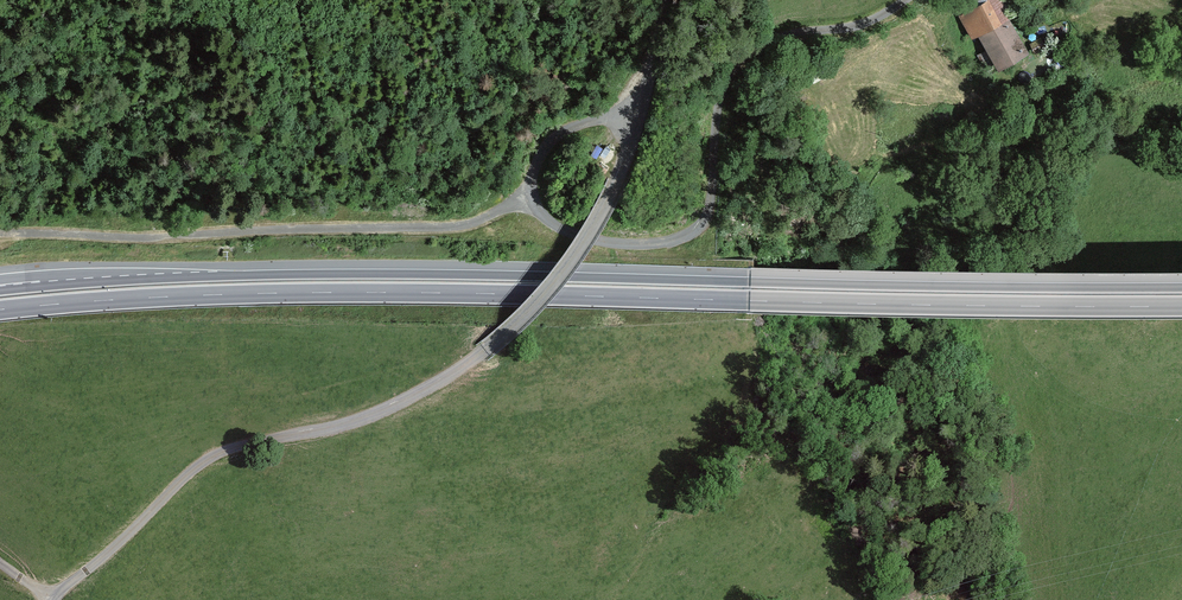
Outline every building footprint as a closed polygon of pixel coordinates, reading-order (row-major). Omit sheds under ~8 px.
[(1013,10),(1006,0),(978,0),(977,1),(976,0),(968,0),(955,8),(972,36),(978,32),(987,46),(976,53),(985,68),(995,62),(998,67),(1030,47),(1009,12),(1013,10)] [(1067,64),(1060,55),(1052,60),(1059,70),(1067,64)]
